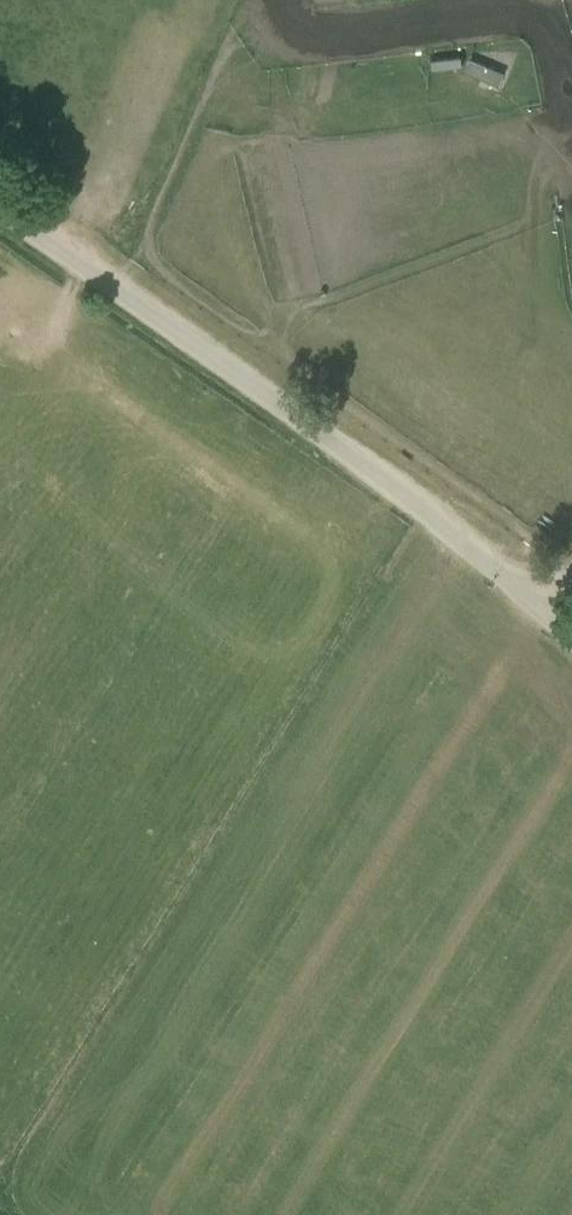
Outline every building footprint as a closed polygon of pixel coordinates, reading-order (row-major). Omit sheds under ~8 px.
[(498,87),(503,74),(469,59),(463,72),(498,87)]
